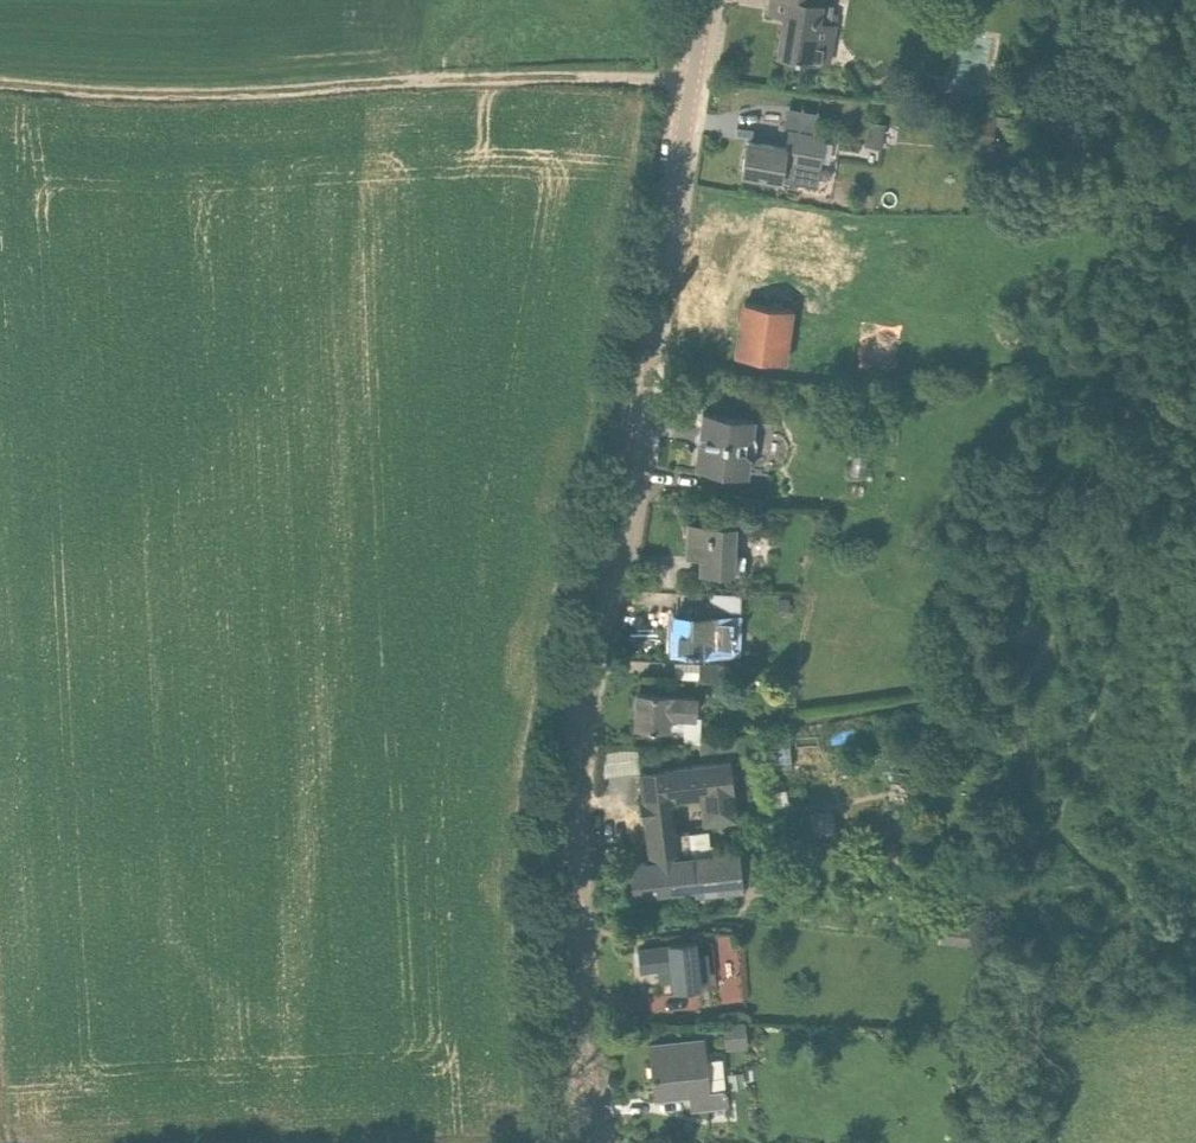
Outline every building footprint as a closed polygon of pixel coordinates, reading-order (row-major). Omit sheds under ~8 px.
[(822,10),(823,0),(772,0),(769,14),(785,16),(778,56),(822,64),(824,46),(830,46),(834,23),(831,23),(833,12),(822,10)] [(974,11),(975,0),(955,0),(954,8),(974,11)] [(790,101),(785,121),(816,129),(821,109),(790,101)] [(866,146),(882,149),(886,125),(870,122),(866,146)] [(819,166),(824,138),(789,131),(786,148),(748,141),(742,174),(780,180),(806,185),(811,164),(819,166)] [(784,363),(792,309),(744,302),(737,356),(784,363)] [(753,435),(755,419),(703,412),(696,463),(747,471),(750,455),(755,451),(757,446),(756,440),(753,435)] [(734,555),(735,527),(688,525),(687,557),(702,557),(701,572),(745,574),(745,556),(734,555)] [(741,593),(710,592),(709,609),(740,610),(741,593)] [(789,613),(789,597),(778,597),(778,614),(789,613)] [(735,652),(736,616),(674,614),(673,650),(735,652)] [(728,681),(729,663),(699,662),(698,680),(728,681)] [(684,737),(685,715),(694,716),(695,696),(671,694),(637,692),(635,725),(668,727),(668,736),(684,737)] [(997,741),(980,725),(973,733),(990,749),(997,741)] [(705,755),(723,753),(723,755),(761,750),(759,734),(721,739),(704,741),(705,755)] [(640,769),(643,799),(640,800),(640,799),(639,799),(639,803),(641,803),(640,801),(668,798),(669,799),(670,799),(670,798),(702,794),(705,821),(736,818),(733,791),(734,791),(730,760),(670,767),(670,766),(640,769)] [(767,774),(768,790),(784,789),(784,779),(777,773),(767,774)] [(982,781),(983,796),(1000,796),(999,780),(982,781)] [(814,808),(814,830),(837,830),(838,808),(814,808)] [(689,831),(674,832),(671,811),(670,811),(670,812),(645,815),(650,860),(630,862),(634,893),(694,886),(695,892),(696,892),(698,909),(716,907),(714,890),(743,887),(739,850),(692,855),(689,831)] [(642,970),(660,968),(662,992),(675,990),(675,986),(698,983),(704,982),(707,978),(709,974),(707,952),(695,953),(694,941),(670,943),(670,945),(639,948),(642,970)] [(723,1028),(725,1044),(747,1041),(745,1026),(723,1028)] [(722,1056),(706,1058),(704,1039),(650,1045),(656,1097),(689,1094),(690,1109),(727,1105),(722,1056)]
